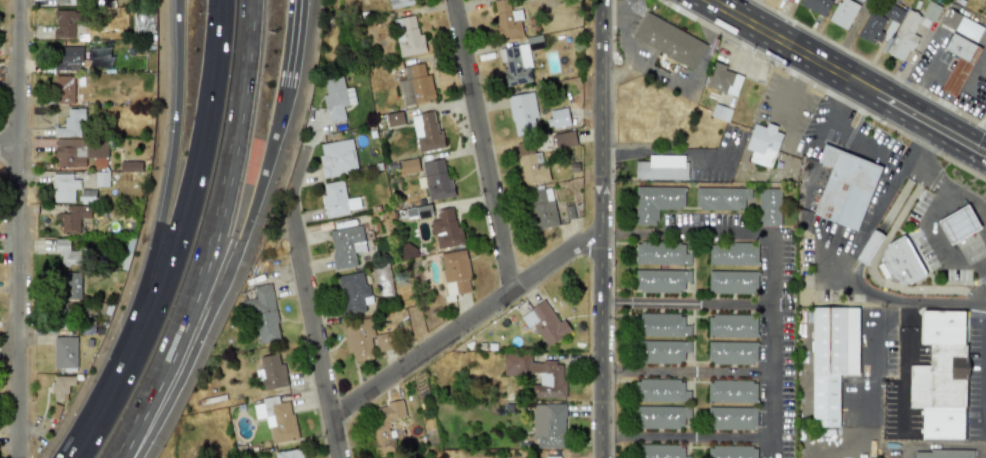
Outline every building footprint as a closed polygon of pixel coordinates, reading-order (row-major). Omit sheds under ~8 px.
[(415,4),(414,0),(388,0),(390,8),(415,4)] [(518,10),(510,11),(508,0),(497,0),(491,1),(498,38),(523,34),(518,10)] [(799,4),(823,17),(832,0),(801,0),(799,4)] [(846,30),(859,6),(848,0),(839,0),(828,20),(846,30)] [(897,24),(905,12),(889,3),(882,15),(897,24)] [(916,36),(913,34),(922,17),(907,9),(883,52),(902,63),(916,36)] [(983,26),(946,9),(940,24),(976,41),(983,26)] [(54,38),(76,38),(76,10),(54,10),(54,38)] [(883,33),(879,32),(886,18),(869,10),(857,35),(878,45),(883,33)] [(706,42),(644,12),(631,38),(693,69),(706,42)] [(425,53),(423,33),(417,34),(414,16),(393,18),(398,56),(425,53)] [(956,56),(941,90),(956,97),(979,46),(951,33),(943,50),(956,56)] [(533,81),(526,43),(499,49),(503,68),(501,69),(505,87),(533,81)] [(62,70),(86,69),(85,46),(61,47),(62,70)] [(735,96),(743,76),(725,69),(726,66),(714,61),(705,86),(735,96)] [(435,100),(430,74),(425,75),(423,63),(403,66),(405,80),(397,81),(401,106),(435,100)] [(56,75),(56,104),(74,104),(74,75),(56,75)] [(328,122),(344,120),(342,105),(355,104),(352,87),(344,88),(342,76),(323,79),(325,95),(324,95),(328,122)] [(507,97),(515,133),(540,127),(532,91),(507,97)] [(547,110),(550,128),(569,125),(567,107),(547,110)] [(66,108),(66,127),(56,127),(56,136),(77,136),(77,127),(85,127),(85,108),(66,108)] [(417,152),(444,147),(441,129),(436,130),(433,111),(411,115),(417,152)] [(403,124),(401,112),(385,114),(387,126),(403,124)] [(754,123),(745,148),(751,151),(748,161),(770,168),(782,134),(775,131),(777,126),(766,122),(765,127),(754,123)] [(554,148),(576,146),(574,131),(553,133),(554,148)] [(86,138),(56,138),(56,168),(86,168),(86,138)] [(321,177),(356,172),(352,139),(320,143),(321,155),(318,155),(321,177)] [(521,184),(546,181),(543,151),(533,152),(532,141),(517,143),(521,184)] [(880,165),(823,144),(817,162),(830,167),(813,215),(857,230),(880,165)] [(648,161),(635,161),(635,179),(685,180),(686,156),(648,155),(648,161)] [(403,174),(419,171),(416,158),(400,161),(403,174)] [(454,196),(451,177),(445,178),(443,159),(422,162),(427,200),(454,196)] [(109,185),(109,172),(96,172),(96,185),(109,185)] [(52,174),(52,201),(74,201),(74,193),(79,193),(79,174),(52,174)] [(323,183),(324,195),(321,195),(324,216),(360,211),(358,197),(345,199),(343,180),(323,183)] [(634,225),(657,225),(657,209),(683,209),(684,187),(635,186),(634,225)] [(558,225),(550,187),(527,192),(536,230),(558,225)] [(695,209),(743,210),(744,200),(750,200),(750,188),(695,187),(695,209)] [(780,188),(758,188),(757,225),(780,226),(780,188)] [(82,202),(95,202),(95,190),(82,190),(82,202)] [(937,220),(949,244),(980,228),(968,204),(937,220)] [(57,214),(57,233),(81,233),(81,215),(90,215),(90,206),(67,206),(67,214),(57,214)] [(437,210),(438,218),(431,220),(436,249),(464,244),(460,226),(456,226),(452,207),(437,210)] [(329,230),(334,269),(356,266),(354,252),(365,251),(362,226),(329,230)] [(905,236),(876,250),(883,262),(876,265),(883,279),(892,275),(896,283),(902,279),(905,284),(925,274),(905,236)] [(56,266),(79,266),(79,249),(71,249),(71,239),(56,239),(56,266)] [(634,263),(689,265),(690,253),(683,253),(684,243),(635,241),(634,263)] [(708,243),(708,265),(757,265),(757,243),(708,243)] [(441,252),(446,301),(454,300),(454,294),(471,292),(466,249),(441,252)] [(683,292),(683,281),(690,281),(690,270),(635,269),(634,292),(683,292)] [(757,271),(708,270),(708,293),(757,294),(757,271)] [(64,299),(82,299),(82,272),(64,272),(64,299)] [(365,310),(364,304),(371,303),(369,284),(364,285),(362,272),(337,275),(342,313),(365,310)] [(278,341),(273,285),(248,287),(254,343),(278,341)] [(558,321),(544,299),(519,315),(528,329),(532,326),(545,346),(570,330),(563,319),(558,321)] [(73,305),(56,305),(56,328),(73,328),(73,305)] [(858,307),(812,307),(811,427),(838,427),(839,374),(858,374),(858,307)] [(921,437),(963,438),(965,311),(921,310),(920,344),(929,344),(929,365),(909,365),(908,408),(921,408),(921,437)] [(690,336),(690,325),(683,325),(684,314),(636,313),(635,335),(690,336)] [(707,315),(707,336),(756,337),(756,315),(707,315)] [(389,332),(373,334),(371,318),(342,322),(347,353),(351,352),(353,361),(374,358),(373,352),(391,349),(389,332)] [(54,371),(78,371),(78,337),(54,337),(54,371)] [(690,341),(639,340),(639,362),(683,363),(683,352),(690,352),(690,341)] [(756,364),(757,342),(707,341),(707,363),(756,364)] [(566,397),(565,379),(562,379),(562,361),(530,362),(530,353),(503,353),(503,374),(539,374),(539,384),(531,384),(531,398),(566,397)] [(284,362),(280,363),(279,354),(260,356),(263,389),(287,387),(284,362)] [(51,400),(72,400),(72,376),(51,376),(51,400)] [(682,402),(683,380),(634,379),(634,401),(682,402)] [(707,380),(707,401),(756,402),(756,380),(707,380)] [(270,443),(297,440),(291,400),(279,402),(278,396),(261,398),(262,403),(253,405),(255,419),(266,417),(270,443)] [(404,418),(402,399),(386,401),(386,407),(369,409),(373,453),(394,451),(393,437),(390,437),(388,420),(404,418)] [(532,439),(536,439),(536,448),(564,448),(564,403),(531,404),(532,439)] [(683,429),(683,417),(690,418),(691,407),(634,405),(634,428),(683,429)] [(756,429),(756,407),(707,407),(707,429),(756,429)] [(691,456),(684,456),(684,445),(638,445),(638,457),(691,457),(691,456)] [(756,446),(708,446),(707,457),(756,457),(756,446)] [(301,448),(274,452),(275,457),(302,457),(301,448)] [(914,457),(973,457),(973,450),(914,449),(914,457)]
